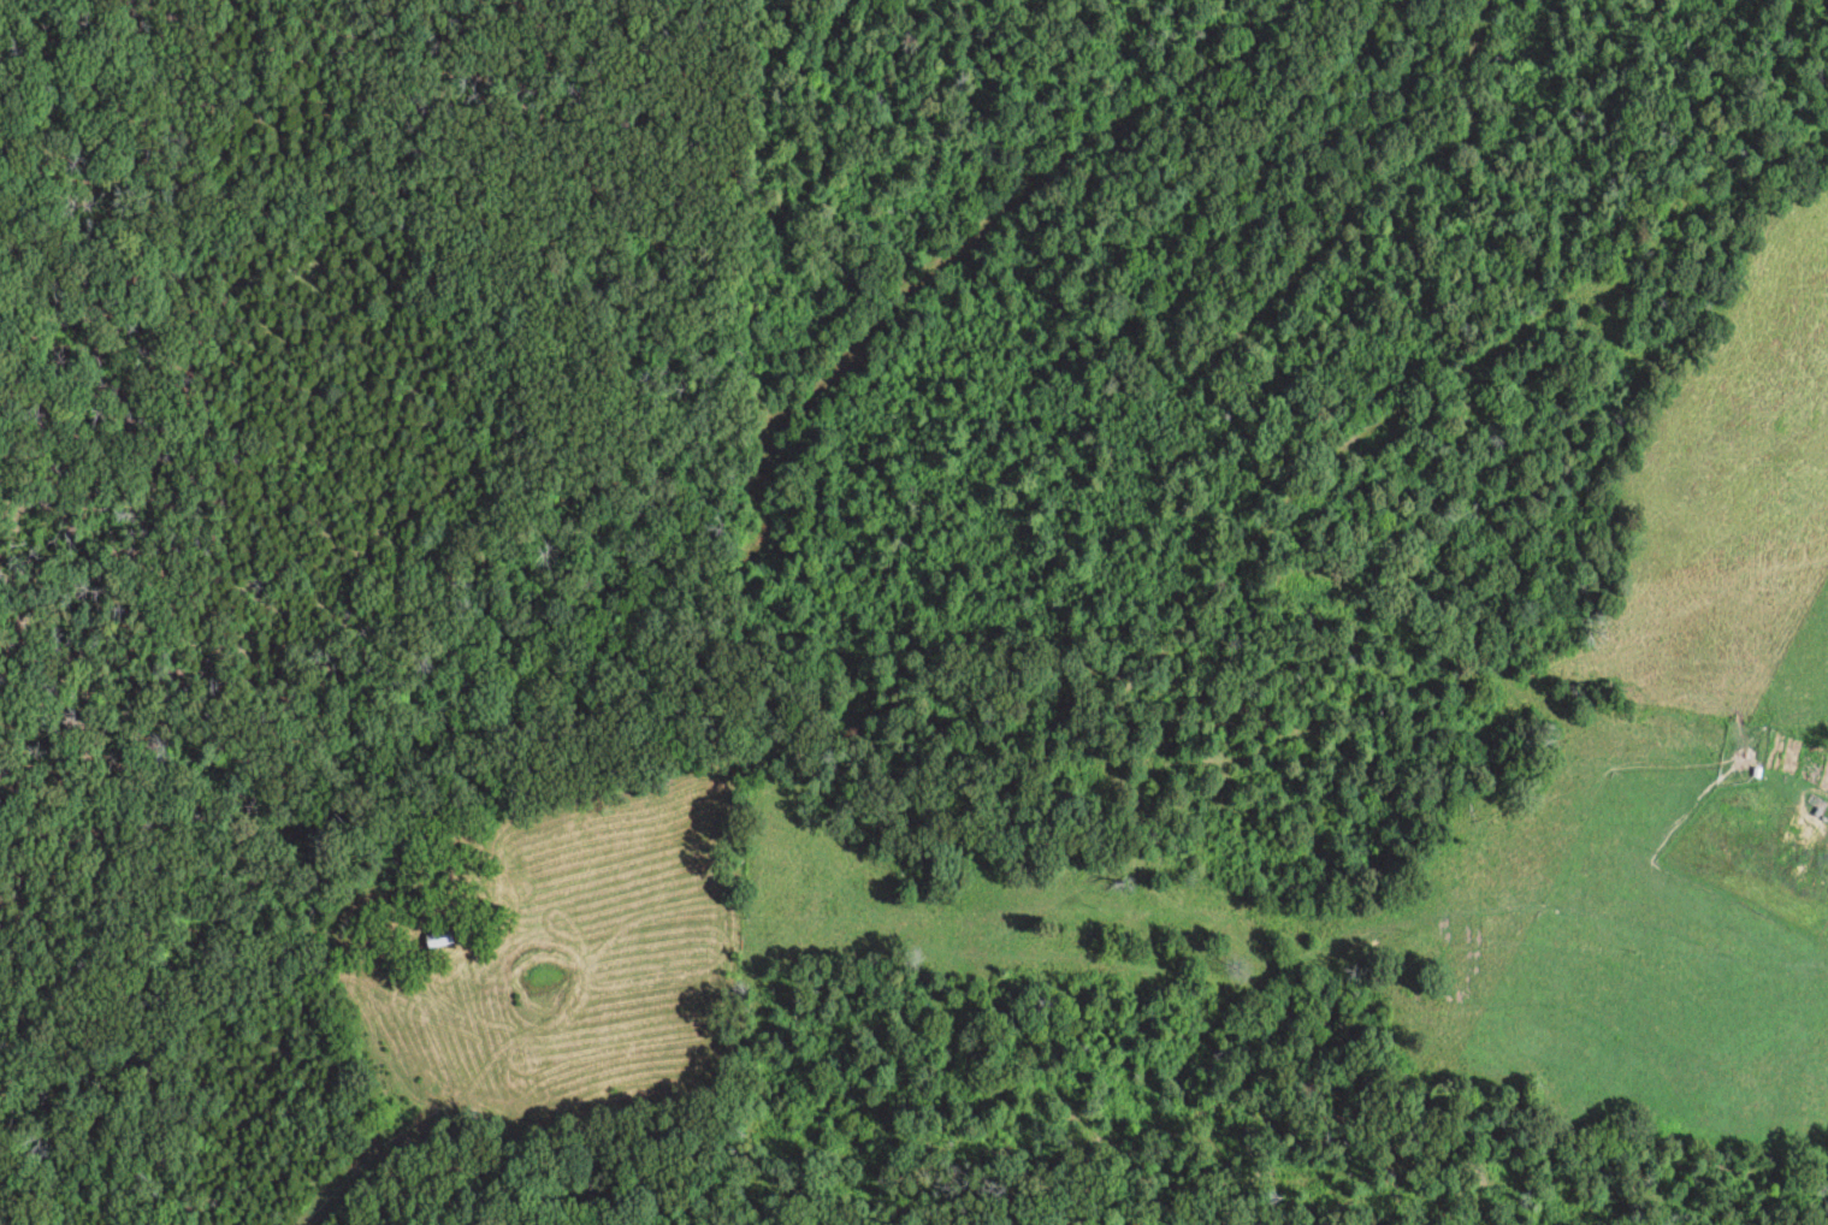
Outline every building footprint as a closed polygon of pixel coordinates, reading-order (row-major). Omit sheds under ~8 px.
[(448,946),(447,936),(423,938),(424,948),(448,946)]
